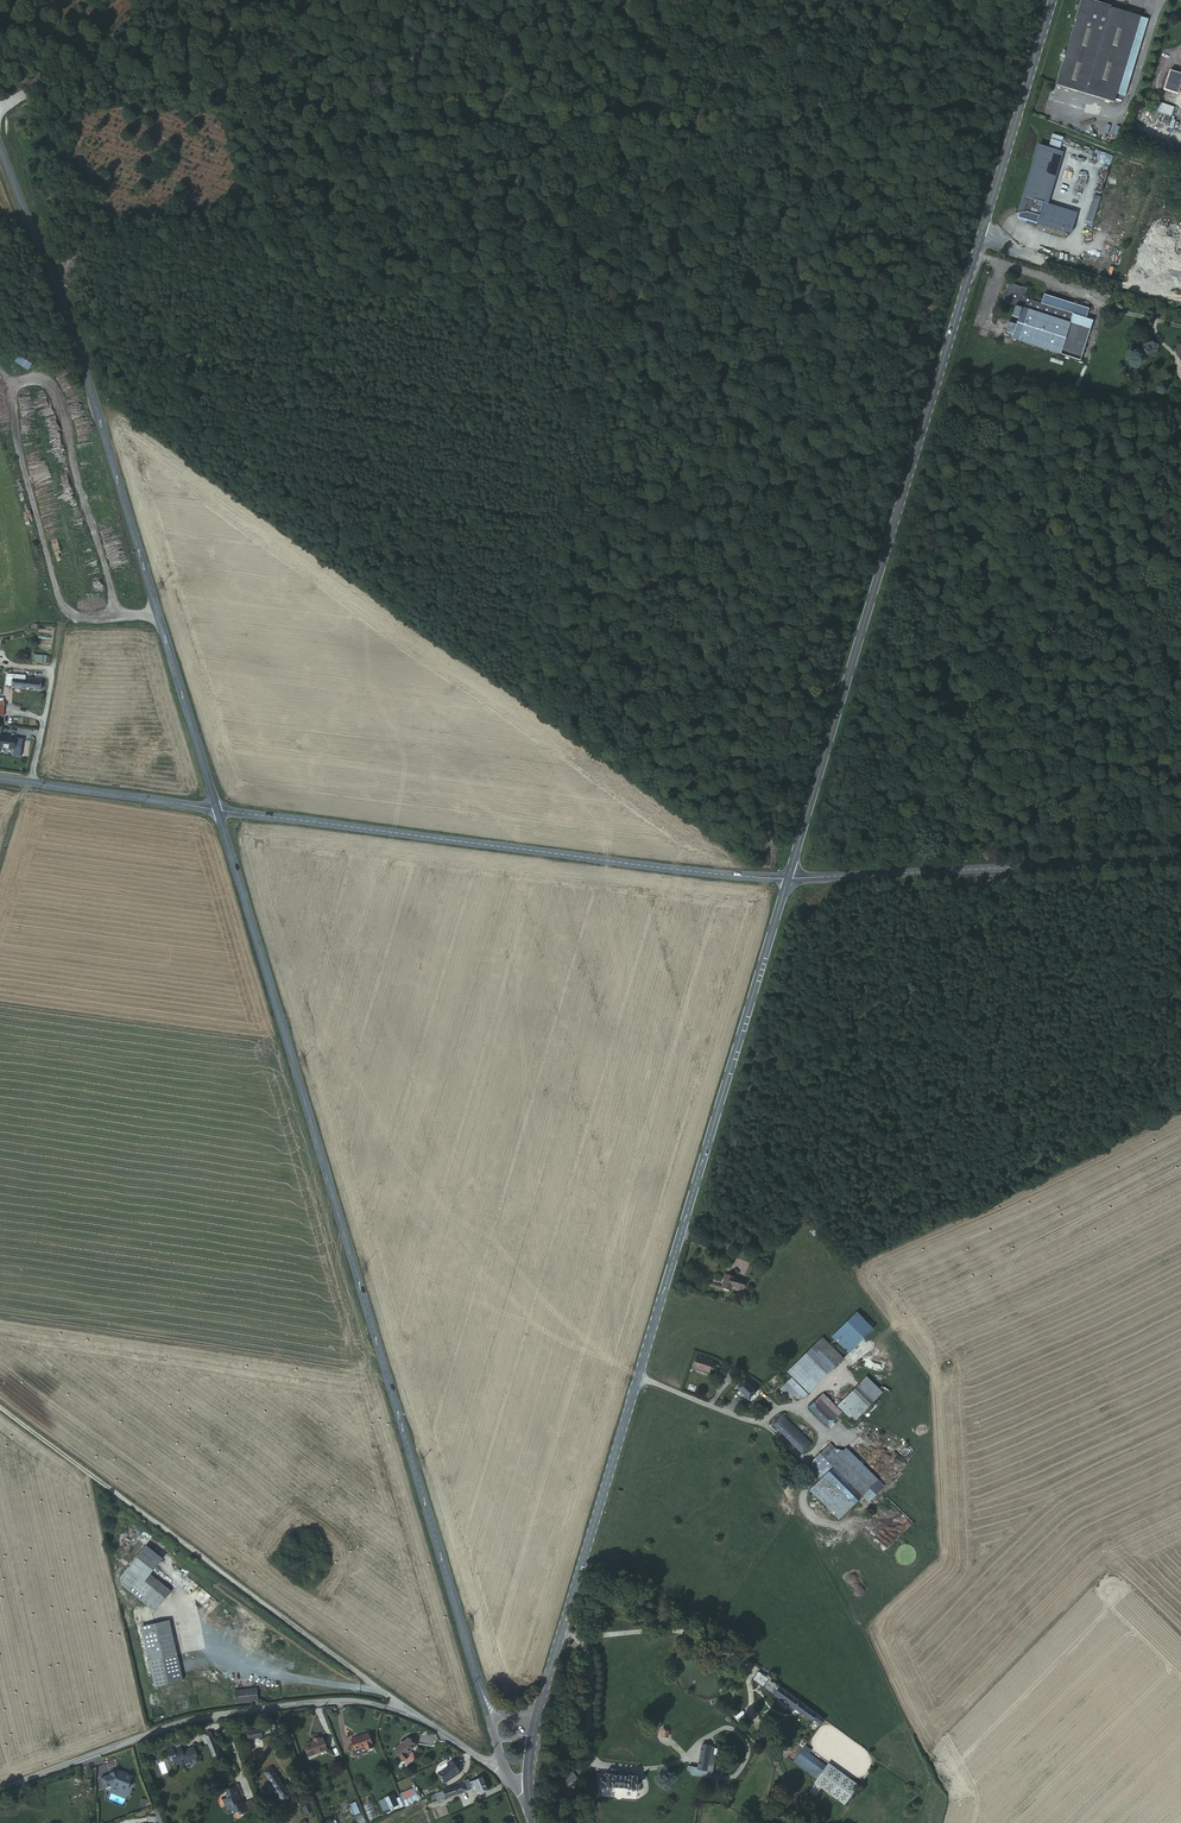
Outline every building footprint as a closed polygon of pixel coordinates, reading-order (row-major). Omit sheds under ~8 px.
[(1085,1),(1134,16),(1139,2),(1132,0),(1085,0),(1085,1)] [(1139,2),(1134,16),(1085,1),(1071,46),(1062,73),(1120,91),(1123,82),(1131,85),(1156,8),(1139,2)] [(1176,67),(1170,86),(1180,90),(1180,68),(1176,67)] [(1179,104),(1164,98),(1160,108),(1177,114),(1179,104)] [(1044,133),(1033,167),(1051,173),(1044,195),(1078,207),(1079,202),(1047,191),(1064,140),(1044,133)] [(1051,173),(1033,167),(1020,205),(1039,211),(1039,210),(1073,221),(1078,207),(1044,195),(1051,173)] [(1094,222),(1099,195),(1092,194),(1087,220),(1094,222)] [(1024,331),(1085,351),(1098,311),(1092,309),(1095,298),(1085,295),(1082,305),(1047,293),(1028,287),(1031,279),(1012,273),(1006,291),(1033,299),(1024,331)] [(1050,283),(1047,293),(1082,305),(1085,295),(1050,283)] [(13,361),(28,369),(35,356),(20,348),(13,361)] [(34,654),(34,662),(45,662),(46,655),(34,654)] [(26,667),(8,665),(7,674),(41,678),(42,670),(26,668),(26,667)] [(0,725),(0,738),(13,741),(15,728),(0,725)] [(776,1246),(778,1248),(781,1245),(784,1247),(787,1245),(782,1240),(776,1246)] [(744,1284),(745,1280),(725,1274),(721,1287),(730,1290),(731,1286),(741,1288),(742,1284),(744,1284)] [(832,1336),(848,1353),(874,1328),(857,1311),(832,1336)] [(808,1393),(843,1358),(822,1337),(788,1372),(808,1393)] [(696,1356),(692,1367),(704,1371),(708,1372),(712,1361),(696,1356)] [(772,1380),(777,1384),(781,1379),(776,1375),(772,1380)] [(737,1383),(739,1386),(736,1388),(747,1399),(758,1389),(747,1377),(742,1382),(740,1380),(737,1383)] [(866,1377),(837,1405),(853,1421),(882,1393),(866,1377)] [(803,1398),(807,1394),(791,1378),(781,1388),(789,1397),(793,1393),(797,1397),(800,1395),(803,1398)] [(823,1393),(815,1401),(833,1420),(841,1412),(823,1393)] [(833,1420),(815,1401),(809,1407),(827,1426),(833,1420)] [(773,1424),(802,1453),(811,1444),(782,1415),(773,1424)] [(824,1475),(854,1505),(863,1496),(871,1489),(840,1457),(834,1451),(836,1449),(832,1445),(824,1451),(823,1450),(813,1460),(812,1461),(811,1465),(811,1467),(811,1470),(812,1472),(820,1480),(824,1475)] [(871,1489),(863,1496),(870,1502),(882,1490),(866,1473),(845,1451),(840,1457),(871,1489)] [(809,1490),(839,1520),(854,1505),(824,1475),(820,1480),(809,1490)] [(152,1535),(146,1541),(160,1552),(170,1539),(165,1534),(159,1541),(152,1535)] [(131,1570),(123,1579),(154,1605),(170,1585),(148,1567),(160,1552),(146,1541),(125,1565),(131,1570)] [(185,1676),(170,1615),(143,1621),(157,1683),(185,1676)] [(768,1678),(769,1675),(766,1673),(764,1676),(758,1671),(752,1679),(794,1710),(794,1708),(811,1720),(812,1719),(820,1724),(824,1719),(804,1704),(768,1678)] [(263,1699),(262,1688),(239,1690),(240,1702),(263,1699)] [(251,1727),(261,1725),(259,1719),(250,1722),(251,1727)] [(263,1732),(261,1725),(251,1727),(254,1735),(263,1732)] [(300,1746),(320,1744),(318,1731),(313,1731),(312,1728),(307,1729),(307,1732),(298,1734),(300,1746)] [(402,1729),(388,1742),(402,1757),(408,1752),(409,1748),(408,1744),(405,1741),(410,1737),(402,1729)] [(223,1757),(213,1730),(202,1735),(205,1743),(209,1742),(216,1759),(223,1757)] [(364,1750),(370,1747),(363,1733),(347,1740),(355,1757),(366,1752),(364,1750)] [(185,1746),(182,1738),(174,1741),(177,1750),(175,1751),(173,1747),(167,1749),(171,1758),(168,1759),(171,1765),(173,1766),(176,1765),(177,1768),(185,1765),(186,1767),(192,1765),(193,1766),(200,1763),(199,1759),(200,1758),(196,1748),(190,1751),(191,1753),(185,1756),(181,1747),(185,1746)] [(698,1767),(688,1766),(688,1770),(692,1775),(708,1778),(712,1772),(714,1755),(713,1755),(714,1747),(710,1747),(710,1746),(702,1744),(698,1767)] [(793,1761),(846,1800),(857,1785),(861,1780),(855,1775),(851,1780),(804,1746),(793,1761)] [(457,1763),(450,1751),(446,1754),(446,1755),(437,1762),(443,1772),(453,1765),(454,1766),(457,1763)] [(296,1799),(272,1765),(266,1770),(278,1787),(275,1789),(282,1799),(284,1797),(289,1803),(296,1799)] [(485,1782),(478,1768),(466,1774),(471,1785),(475,1783),(477,1786),(485,1782)] [(880,1780),(885,1773),(878,1768),(874,1775),(880,1780)] [(112,1774),(102,1778),(106,1788),(115,1784),(121,1787),(122,1789),(126,1790),(128,1789),(129,1790),(134,1776),(127,1773),(126,1774),(120,1771),(115,1773),(114,1773),(112,1774)] [(577,1779),(572,1773),(565,1779),(569,1784),(577,1779)] [(603,1782),(603,1786),(604,1787),(611,1788),(611,1787),(627,1788),(628,1789),(634,1790),(636,1788),(636,1785),(638,1785),(640,1784),(640,1782),(639,1781),(636,1781),(636,1777),(635,1775),(629,1775),(628,1776),(612,1775),(611,1774),(605,1773),(604,1774),(603,1778),(601,1778),(600,1779),(600,1780),(600,1782),(603,1782)] [(462,1779),(460,1775),(439,1783),(442,1790),(466,1782),(465,1778),(462,1779)] [(424,1786),(421,1779),(416,1782),(414,1777),(398,1785),(404,1796),(424,1786)] [(237,1813),(238,1816),(247,1814),(247,1816),(255,1813),(251,1801),(240,1805),(239,1802),(236,1804),(235,1799),(238,1798),(233,1785),(221,1789),(224,1798),(218,1800),(221,1809),(224,1808),(225,1813),(228,1812),(229,1816),(237,1813)] [(391,1786),(382,1790),(387,1801),(396,1796),(391,1786)] [(387,1801),(382,1790),(377,1793),(382,1803),(387,1801)] [(315,1809),(310,1800),(303,1803),(308,1812),(315,1809)] [(355,1801),(349,1804),(354,1815),(360,1812),(355,1801)] [(363,1805),(367,1819),(377,1817),(373,1802),(363,1805)]
